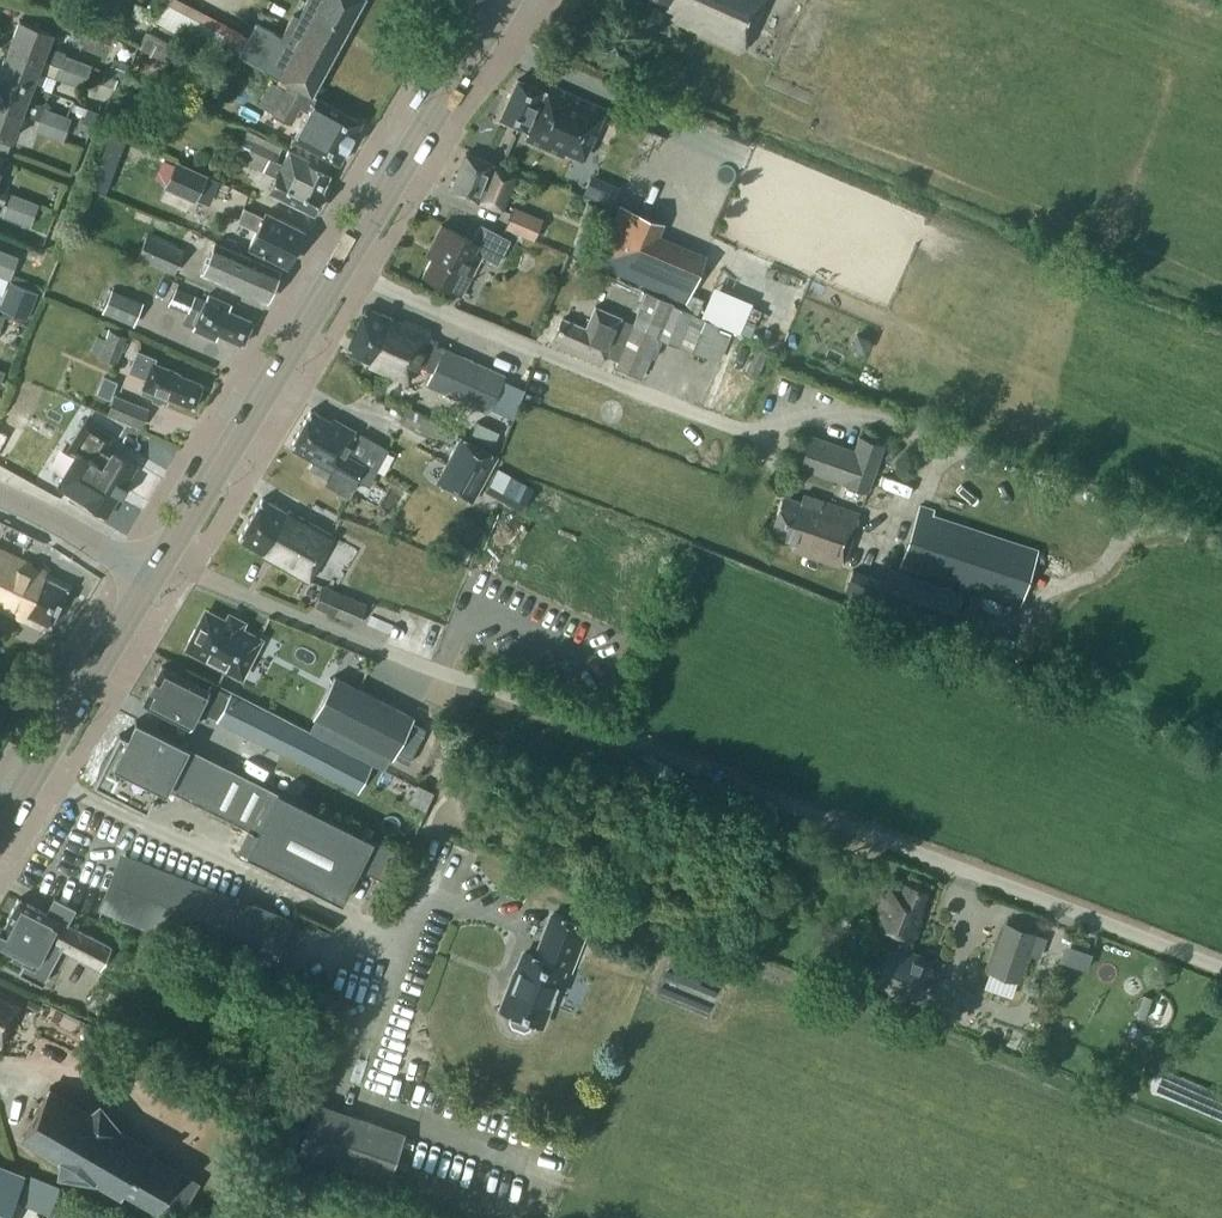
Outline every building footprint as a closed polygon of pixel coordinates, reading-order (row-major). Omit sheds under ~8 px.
[(313,94),(361,0),(305,0),(298,14),(293,12),(280,35),(255,22),(238,54),(284,78),(283,79),(309,92),(313,94)] [(654,1),(642,27),(655,33),(660,23),(658,22),(662,12),(742,49),(765,0),(651,0),(654,1)] [(47,47),(53,31),(20,18),(9,45),(43,58),(61,64),(65,54),(47,47)] [(43,58),(9,45),(0,70),(0,73),(32,85),(38,70),(56,77),(56,76),(60,65),(61,64),(43,58)] [(61,64),(60,65),(87,75),(92,63),(65,54),(61,64)] [(83,86),(87,75),(60,65),(56,76),(83,86)] [(104,72),(100,81),(114,87),(117,78),(104,72)] [(32,85),(0,73),(0,103),(22,111),(40,118),(44,107),(27,100),(32,85)] [(518,78),(500,117),(524,128),(524,129),(530,132),(527,139),(582,163),(607,107),(551,83),(548,91),(518,78)] [(313,94),(309,92),(308,93),(290,82),(273,112),(292,122),(301,107),(308,111),(294,137),(339,162),(361,121),(313,94)] [(22,111),(0,103),(0,134),(12,138),(22,111)] [(92,126),(98,110),(87,106),(81,122),(92,126)] [(44,107),(40,118),(67,128),(71,117),(44,107)] [(63,139),(67,128),(40,118),(36,129),(63,139)] [(263,169),(266,163),(267,164),(265,169),(277,175),(270,189),(313,210),(323,190),(321,190),(329,173),(307,162),(309,158),(290,149),(283,162),(277,159),(283,146),(247,128),(237,149),(248,154),(245,160),(263,169)] [(451,190),(479,201),(501,211),(502,207),(504,207),(516,174),(516,171),(494,163),(466,152),(451,190)] [(207,174),(176,159),(163,186),(195,201),(207,174)] [(594,195),(615,200),(620,182),(598,176),(594,195)] [(39,202),(12,193),(7,204),(34,213),(39,202)] [(30,225),(34,213),(7,204),(3,215),(30,225)] [(652,238),(660,220),(622,204),(598,259),(690,298),(705,260),(652,238)] [(303,229),(266,210),(263,216),(243,206),(237,219),(248,224),(248,223),(257,228),(249,246),(286,264),(303,229)] [(545,219),(515,206),(506,226),(536,239),(545,219)] [(437,246),(423,272),(463,293),(483,254),(498,262),(510,239),(480,223),(472,239),(441,224),(431,243),(437,246)] [(184,249),(147,233),(136,256),(174,272),(184,249)] [(578,237),(573,251),(587,257),(593,242),(578,237)] [(280,269),(215,241),(202,272),(266,300),(280,269)] [(14,267),(18,256),(0,248),(0,261),(14,267)] [(10,278),(14,267),(0,261),(0,274),(10,278)] [(37,291),(11,280),(0,306),(0,307),(26,318),(37,291)] [(719,282),(708,314),(749,328),(760,296),(719,282)] [(193,304),(202,308),(206,299),(176,287),(171,301),(191,309),(193,304)] [(112,288),(103,311),(134,324),(141,308),(127,302),(130,296),(112,288)] [(671,303),(672,301),(646,290),(634,322),(595,305),(586,327),(563,317),(555,336),(565,341),(562,347),(601,363),(605,353),(619,359),(616,365),(641,376),(650,355),(654,357),(663,336),(706,354),(719,323),(691,312),(692,311),(671,303)] [(208,293),(206,299),(202,308),(193,327),(217,337),(219,333),(243,343),(253,320),(229,309),(231,303),(208,293)] [(505,375),(427,339),(431,330),(408,320),(408,321),(403,322),(370,307),(365,309),(346,350),(371,361),(369,364),(407,381),(416,362),(434,371),(427,384),(488,412),(505,375)] [(101,356),(117,362),(128,335),(111,329),(101,356)] [(138,350),(130,370),(139,375),(140,373),(147,376),(141,392),(152,396),(152,400),(161,403),(164,401),(167,402),(169,397),(194,407),(203,382),(179,373),(179,372),(154,361),(156,357),(138,350)] [(110,397),(117,380),(104,374),(96,392),(110,397)] [(115,393),(106,413),(141,427),(149,407),(115,393)] [(352,436),(355,430),(332,417),(331,420),(311,409),(290,446),(314,460),(310,467),(328,477),(325,482),(348,494),(357,477),(368,483),(372,477),(371,477),(387,447),(360,432),(356,439),(352,436)] [(115,446),(107,441),(110,435),(79,415),(70,430),(77,434),(68,448),(79,454),(60,484),(74,493),(73,495),(82,501),(83,499),(84,499),(85,498),(108,513),(136,465),(112,450),(115,446)] [(498,430),(476,420),(470,434),(492,444),(498,430)] [(845,482),(869,489),(870,490),(885,444),(861,437),(857,448),(812,433),(800,467),(845,482)] [(497,456),(461,436),(437,480),(473,500),(497,456)] [(492,488),(527,507),(540,483),(505,464),(492,488)] [(859,513),(809,496),(806,503),(782,495),(769,536),(794,544),(792,550),(841,567),(859,513)] [(262,497),(239,537),(264,551),(262,554),(308,580),(334,534),(288,508),(287,511),(262,497)] [(907,544),(900,565),(1021,604),(1038,550),(928,513),(930,508),(920,505),(907,544)] [(68,587),(44,576),(47,570),(0,547),(0,607),(24,618),(26,612),(50,624),(68,587)] [(853,569),(846,590),(877,602),(876,606),(950,631),(964,591),(889,567),(885,579),(853,569)] [(324,585),(315,606),(359,623),(367,602),(324,585)] [(243,676),(261,642),(211,615),(202,631),(199,629),(191,643),(195,645),(193,649),(243,676)] [(189,725),(197,708),(358,790),(371,764),(210,682),(208,688),(162,665),(143,702),(189,725)] [(392,756),(413,714),(334,674),(313,715),(392,756)] [(119,732),(94,784),(147,810),(160,783),(257,831),(246,852),(342,900),(359,866),(383,878),(397,849),(137,719),(128,737),(119,732)] [(241,749),(234,764),(272,782),(279,767),(241,749)] [(272,973),(294,918),(126,852),(104,908),(272,973)] [(913,941),(922,918),(917,916),(926,891),(905,883),(902,892),(887,887),(872,926),(895,934),(892,942),(889,941),(875,980),(914,995),(929,956),(907,948),(910,940),(913,941)] [(1,926),(0,926),(0,949),(25,961),(20,971),(42,983),(61,947),(100,967),(112,945),(68,923),(76,907),(54,896),(46,911),(18,897),(4,925),(2,925),(1,926)] [(557,991),(561,981),(559,978),(564,967),(570,969),(588,925),(554,912),(542,943),(548,946),(544,957),(526,950),(510,991),(516,994),(509,1010),(513,1012),(511,1017),(513,1023),(525,1028),(530,1025),(532,1019),(541,1023),(554,992),(557,991)] [(1035,929),(1008,920),(991,969),(1019,978),(1028,951),(1040,955),(1047,936),(1034,932),(1035,929)] [(1072,942),(1068,960),(1094,965),(1098,947),(1072,942)] [(22,1003),(0,991),(0,1045),(22,1003)] [(178,1167),(145,1148),(147,1143),(120,1128),(99,1103),(88,1109),(47,1086),(20,1135),(60,1159),(58,1171),(93,1177),(120,1192),(122,1188),(156,1207),(163,1195),(183,1206),(199,1179),(178,1167)] [(390,1179),(406,1131),(315,1100),(299,1147),(390,1179)] [(24,1173),(0,1163),(0,1217),(6,1217),(24,1173)]
